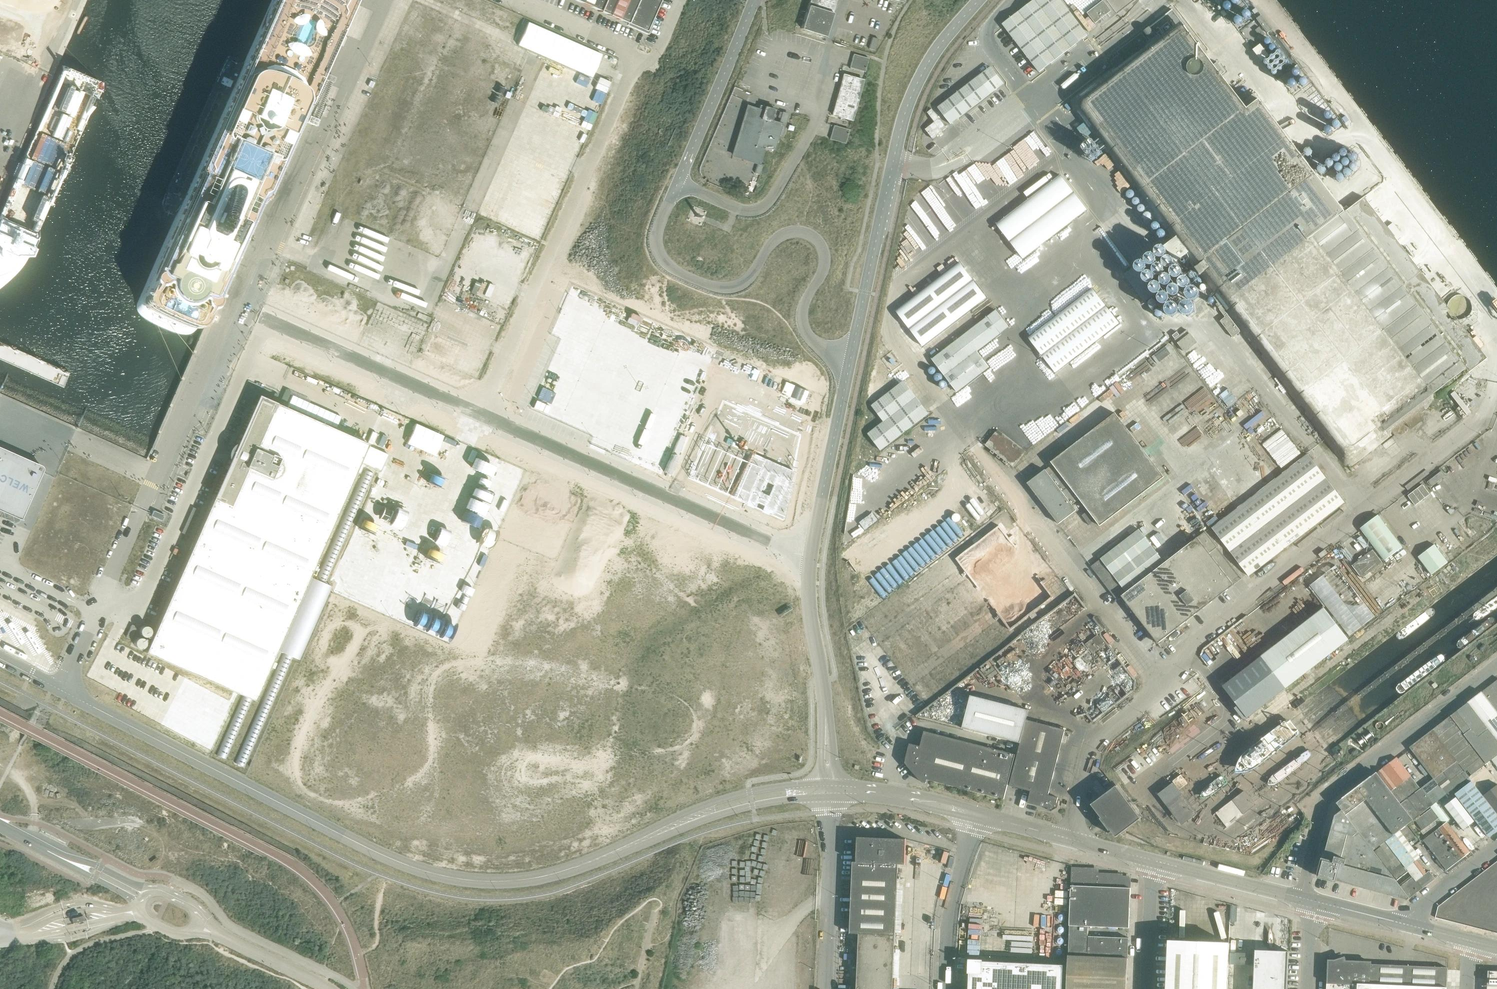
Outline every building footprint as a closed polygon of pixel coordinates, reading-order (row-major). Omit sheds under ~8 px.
[(599,10),(603,0),(576,0),(599,10)] [(599,10),(598,11),(599,11),(599,10),(645,31),(658,0),(603,0),(599,10)] [(824,36),(825,36),(836,0),(809,0),(801,28),(824,36)] [(1032,1),(1002,24),(1039,72),(1087,35),(1061,0),(1033,0),(1032,1)] [(1095,23),(1111,10),(1103,0),(1087,12),(1095,23)] [(1218,6),(1213,0),(1201,0),(1210,11),(1218,6)] [(1226,8),(1229,9),(1230,8),(1232,7),(1232,5),(1231,2),(1228,1),(1225,2),(1224,4),(1224,7),(1226,8)] [(1397,241),(1385,240),(1383,240),(1386,225),(1379,216),(1371,222),(1356,203),(1345,211),(1336,200),(1311,168),(1258,99),(1242,111),(1196,50),(1181,30),(1186,27),(1172,9),(1143,31),(1148,39),(1147,40),(1141,33),(1117,51),(1122,58),(1121,60),(1124,65),(1116,71),(1113,66),(1111,67),(1092,82),(1072,97),(1071,98),(1070,98),(1070,99),(1069,100),(1069,101),(1069,102),(1069,104),(1069,105),(1069,106),(1070,107),(1070,108),(1083,124),(1077,128),(1085,137),(1090,133),(1092,136),(1093,136),(1106,153),(1105,153),(1164,231),(1173,243),(1203,281),(1215,295),(1214,296),(1218,302),(1216,303),(1220,309),(1225,305),(1224,305),(1226,303),(1229,307),(1225,311),(1321,435),(1336,455),(1344,465),(1345,465),(1346,466),(1348,467),(1352,466),(1393,433),(1394,434),(1403,426),(1402,425),(1406,422),(1411,428),(1422,419),(1418,413),(1425,408),(1426,409),(1445,395),(1458,385),(1471,375),(1469,372),(1487,358),(1471,336),(1457,334),(1458,321),(1444,319),(1446,305),(1432,303),(1434,289),(1420,287),(1422,273),(1408,271),(1410,257),(1396,255),(1397,241)] [(1235,18),(1235,21),(1237,23),(1240,24),(1242,23),(1243,21),(1243,18),(1242,16),(1240,15),(1237,16),(1235,18)] [(1261,15),(1257,18),(1256,19),(1267,33),(1272,29),(1261,15)] [(527,22),(517,45),(590,77),(601,53),(527,22)] [(872,38),(868,48),(874,50),(878,39),(872,37),(872,38)] [(1253,49),(1262,61),(1268,56),(1269,55),(1260,44),(1259,44),(1253,49)] [(868,58),(853,54),(849,68),(850,67),(864,71),(868,58)] [(1219,76),(1220,75),(1224,72),(1216,62),(1212,65),(1211,66),(1219,76)] [(978,77),(938,107),(950,124),(991,93),(1003,83),(991,67),(978,77)] [(1294,69),(1294,72),(1295,74),(1297,75),(1300,75),(1302,73),(1302,71),(1301,69),(1299,68),(1297,67),(1294,69)] [(843,74),(837,94),(856,99),(862,79),(843,74)] [(1303,85),(1307,85),(1309,83),(1310,81),(1309,78),(1307,77),(1304,77),(1302,78),(1301,79),(1301,83),(1303,85)] [(856,99),(837,94),(832,114),(840,117),(839,119),(842,119),(843,117),(851,120),(856,102),(856,99)] [(1315,102),(1318,102),(1321,101),(1322,98),(1321,95),(1319,94),(1317,94),(1315,95),(1314,97),(1314,99),(1315,102)] [(771,119),(774,109),(764,106),(759,105),(758,110),(747,106),(732,154),(758,162),(762,148),(762,145),(774,149),(778,135),(780,136),(782,131),(780,130),(782,123),(784,123),(787,113),(782,112),(779,122),(771,119)] [(934,122),(925,129),(932,138),(947,127),(932,108),(930,110),(927,112),(928,114),(934,122)] [(833,125),(830,139),(844,143),(848,130),(848,129),(833,125)] [(1326,128),(1326,131),(1328,133),(1330,134),(1332,133),(1334,131),(1334,129),(1333,126),(1330,125),(1327,126),(1326,128)] [(485,158),(468,196),(490,206),(507,168),(485,158)] [(524,162),(499,218),(536,235),(561,179),(524,162)] [(760,174),(763,164),(758,162),(755,172),(760,174)] [(997,224),(1001,230),(1023,258),(1087,209),(1061,175),(997,224)] [(1377,204),(1386,203),(1385,196),(1382,197),(1381,190),(1368,192),(1369,201),(1376,200),(1377,204)] [(960,262),(896,311),(913,333),(913,334),(914,335),(918,340),(922,346),(923,345),(924,345),(986,297),(973,280),(960,262)] [(1185,301),(1167,303),(1168,314),(1175,314),(1175,310),(1182,309),(1183,314),(1194,313),(1193,300),(1191,300),(1191,295),(1194,295),(1193,287),(1191,287),(1191,292),(1187,292),(1188,295),(1185,295),(1185,301)] [(1092,289),(1029,338),(1055,372),(1119,322),(1092,289)] [(932,359),(945,376),(956,391),(989,367),(976,350),(1008,326),(996,310),(959,338),(935,356),(932,359)] [(1187,330),(1175,339),(1185,351),(1196,342),(1187,330)] [(460,346),(432,334),(423,354),(451,366),(460,346)] [(904,381),(871,405),(883,421),(867,433),(880,450),(928,413),(904,381)] [(281,635),(366,443),(274,402),(275,402),(256,394),(233,448),(231,445),(230,446),(229,447),(228,448),(228,450),(227,451),(227,452),(227,454),(227,455),(230,455),(211,497),(143,651),(189,671),(239,693),(242,695),(252,699),(253,700),(277,644),(281,635)] [(723,401),(688,479),(769,514),(784,521),(801,435),(723,401)] [(1045,469),(1028,483),(1027,483),(1046,507),(1058,524),(1076,510),(1072,504),(1079,499),(1085,507),(1100,526),(1136,498),(1164,477),(1154,464),(1135,440),(1115,413),(1051,461),(1057,469),(1049,475),(1045,469)] [(442,435),(414,423),(406,443),(433,455),(442,435)] [(997,429),(985,445),(991,450),(990,452),(993,454),(995,452),(998,455),(997,457),(1000,460),(1002,458),(1005,460),(1004,463),(1007,465),(1008,465),(1009,466),(1010,464),(1014,467),(1025,451),(997,429)] [(20,519),(21,519),(20,518),(38,477),(41,469),(41,468),(41,467),(41,466),(40,465),(39,464),(0,447),(0,510),(20,519)] [(1336,491),(1307,454),(1283,472),(1246,501),(1211,527),(1248,575),(1336,508),(1344,502),(1336,491)] [(364,469),(316,579),(325,583),(374,474),(364,469)] [(1408,494),(1415,504),(1430,493),(1422,483),(1408,494)] [(1222,491),(1199,508),(1211,525),(1234,507),(1222,491)] [(151,515),(162,519),(164,515),(153,510),(151,515)] [(865,528),(878,519),(872,512),(860,521),(865,528)] [(1402,547),(1378,515),(1360,528),(1384,560),(1402,547)] [(1139,529),(1116,547),(1100,558),(1101,559),(1091,566),(1102,581),(1115,598),(1125,590),(1125,591),(1164,561),(1139,529)] [(1205,531),(1181,549),(1218,597),(1234,584),(1210,553),(1217,547),(1205,531)] [(1434,544),(1418,556),(1431,574),(1448,562),(1434,544)] [(1218,597),(1181,549),(1166,561),(1191,594),(1202,609),(1218,597)] [(1373,550),(1352,565),(1361,577),(1382,562),(1373,550)] [(1202,609),(1191,594),(1166,561),(1150,574),(1157,583),(1164,593),(1172,602),(1179,612),(1186,621),(1202,609)] [(1336,565),(1310,585),(1349,635),(1375,616),(1336,565)] [(1121,595),(1129,605),(1157,583),(1150,574),(1121,595)] [(281,635),(277,644),(280,646),(278,650),(283,653),(293,657),(298,659),(331,586),(325,583),(316,579),(310,577),(284,636),(281,635)] [(1129,605),(1133,611),(1136,614),(1164,593),(1157,583),(1129,605)] [(1143,624),(1172,602),(1164,593),(1136,614),(1143,624)] [(1143,624),(1151,633),(1179,612),(1172,602),(1143,624)] [(1349,639),(1324,607),(1261,657),(1285,688),(1318,663),(1349,639)] [(1158,643),(1186,621),(1179,612),(1151,633),(1158,643)] [(126,637),(130,639),(136,626),(131,624),(126,637)] [(1105,644),(1098,634),(1085,643),(1093,653),(1105,644)] [(293,657),(283,653),(234,763),(244,767),(293,657)] [(1209,691),(1206,687),(1200,679),(1197,682),(1194,678),(1184,685),(1196,701),(1209,691)] [(1482,691),(1496,711),(1496,680),(1482,691)] [(1470,701),(1457,710),(1471,729),(1464,734),(1450,716),(1433,729),(1444,743),(1457,760),(1465,771),(1468,769),(1471,774),(1496,755),(1496,712),(1481,692),(1470,701)] [(242,695),(216,755),(226,759),(252,699),(242,695)] [(963,728),(1021,743),(1027,718),(1029,710),(971,695),(963,728)] [(1021,743),(1009,785),(1031,791),(1028,802),(1048,808),(1048,810),(1052,811),(1058,807),(1059,803),(1057,803),(1058,797),(1048,794),(1066,729),(1027,718),(1021,743)] [(1444,743),(1433,729),(1415,743),(1409,747),(1433,778),(1420,788),(1396,757),(1382,768),(1377,772),(1413,819),(1453,789),(1469,776),(1465,771),(1457,760),(1444,743)] [(922,782),(926,783),(927,779),(1004,798),(1015,754),(924,731),(920,746),(910,743),(906,759),(905,762),(907,765),(922,782)] [(1413,819),(1377,772),(1376,772),(1337,802),(1342,809),(1364,838),(1369,845),(1373,850),(1413,819)] [(1471,781),(1455,793),(1488,837),(1496,830),(1496,815),(1471,781)] [(1173,783),(1159,794),(1182,824),(1195,813),(1191,807),(1192,806),(1190,803),(1189,804),(1173,783)] [(1116,837),(1120,834),(1141,818),(1116,785),(1114,787),(1091,804),(1101,817),(1100,818),(1104,823),(1109,830),(1110,829),(1116,837)] [(1486,793),(1496,808),(1496,785),(1486,793)] [(1227,825),(1243,813),(1255,804),(1251,799),(1252,798),(1250,795),(1249,796),(1245,791),(1233,800),(1217,813),(1227,825)] [(1443,803),(1461,827),(1472,818),(1454,794),(1443,803)] [(1431,808),(1415,820),(1422,830),(1438,818),(1431,808)] [(1335,815),(1331,829),(1364,838),(1342,809),(1335,815)] [(1446,870),(1470,852),(1447,821),(1423,840),(1446,870)] [(1421,841),(1408,824),(1399,831),(1412,848),(1421,841)] [(1331,829),(1328,841),(1353,848),(1363,850),(1369,845),(1364,838),(1331,829)] [(906,839),(858,837),(857,862),(853,861),(850,933),(859,933),(857,988),(893,988),(898,864),(905,864),(906,839)] [(1336,880),(1342,882),(1343,882),(1353,848),(1328,841),(1318,876),(1336,880)] [(1410,898),(1435,878),(1429,871),(1427,872),(1417,859),(1407,867),(1404,863),(1387,841),(1374,851),(1410,898)] [(1354,885),(1359,887),(1365,888),(1375,852),(1373,850),(1369,845),(1363,850),(1354,885)] [(1343,882),(1347,883),(1352,885),(1354,885),(1363,850),(1353,848),(1343,882)] [(1365,888),(1370,890),(1375,891),(1377,891),(1384,864),(1375,852),(1365,888)] [(1388,894),(1393,875),(1384,864),(1377,891),(1388,894)] [(1072,867),(1069,925),(1129,928),(1131,887),(1129,887),(1129,877),(1121,877),(1121,875),(1097,874),(1097,870),(1084,869),(1084,867),(1072,867)] [(1388,894),(1393,896),(1398,897),(1407,900),(1410,898),(1393,875),(1388,894)] [(1070,927),(1069,956),(1088,956),(1088,936),(1088,928),(1070,927)] [(1088,956),(1128,957),(1129,938),(1088,936),(1088,956)] [(595,945),(588,963),(589,963),(596,946),(611,938),(610,937),(595,945)] [(1229,943),(1169,940),(1167,988),(1227,988),(1229,943)] [(1288,951),(1256,950),(1256,954),(1255,988),(1286,988),(1288,951)] [(1088,956),(1069,956),(1067,988),(1126,988),(1128,958),(1088,956)] [(1447,969),(1447,967),(1371,964),(1371,961),(1344,960),(1343,957),(1339,959),(1335,960),(1328,960),(1327,983),(1326,988),(1446,988),(1447,969)] [(1064,964),(970,960),(969,972),(970,972),(969,988),(1062,988),(1064,964)] [(1488,970),(1487,988),(1496,988),(1496,970),(1488,970)]
